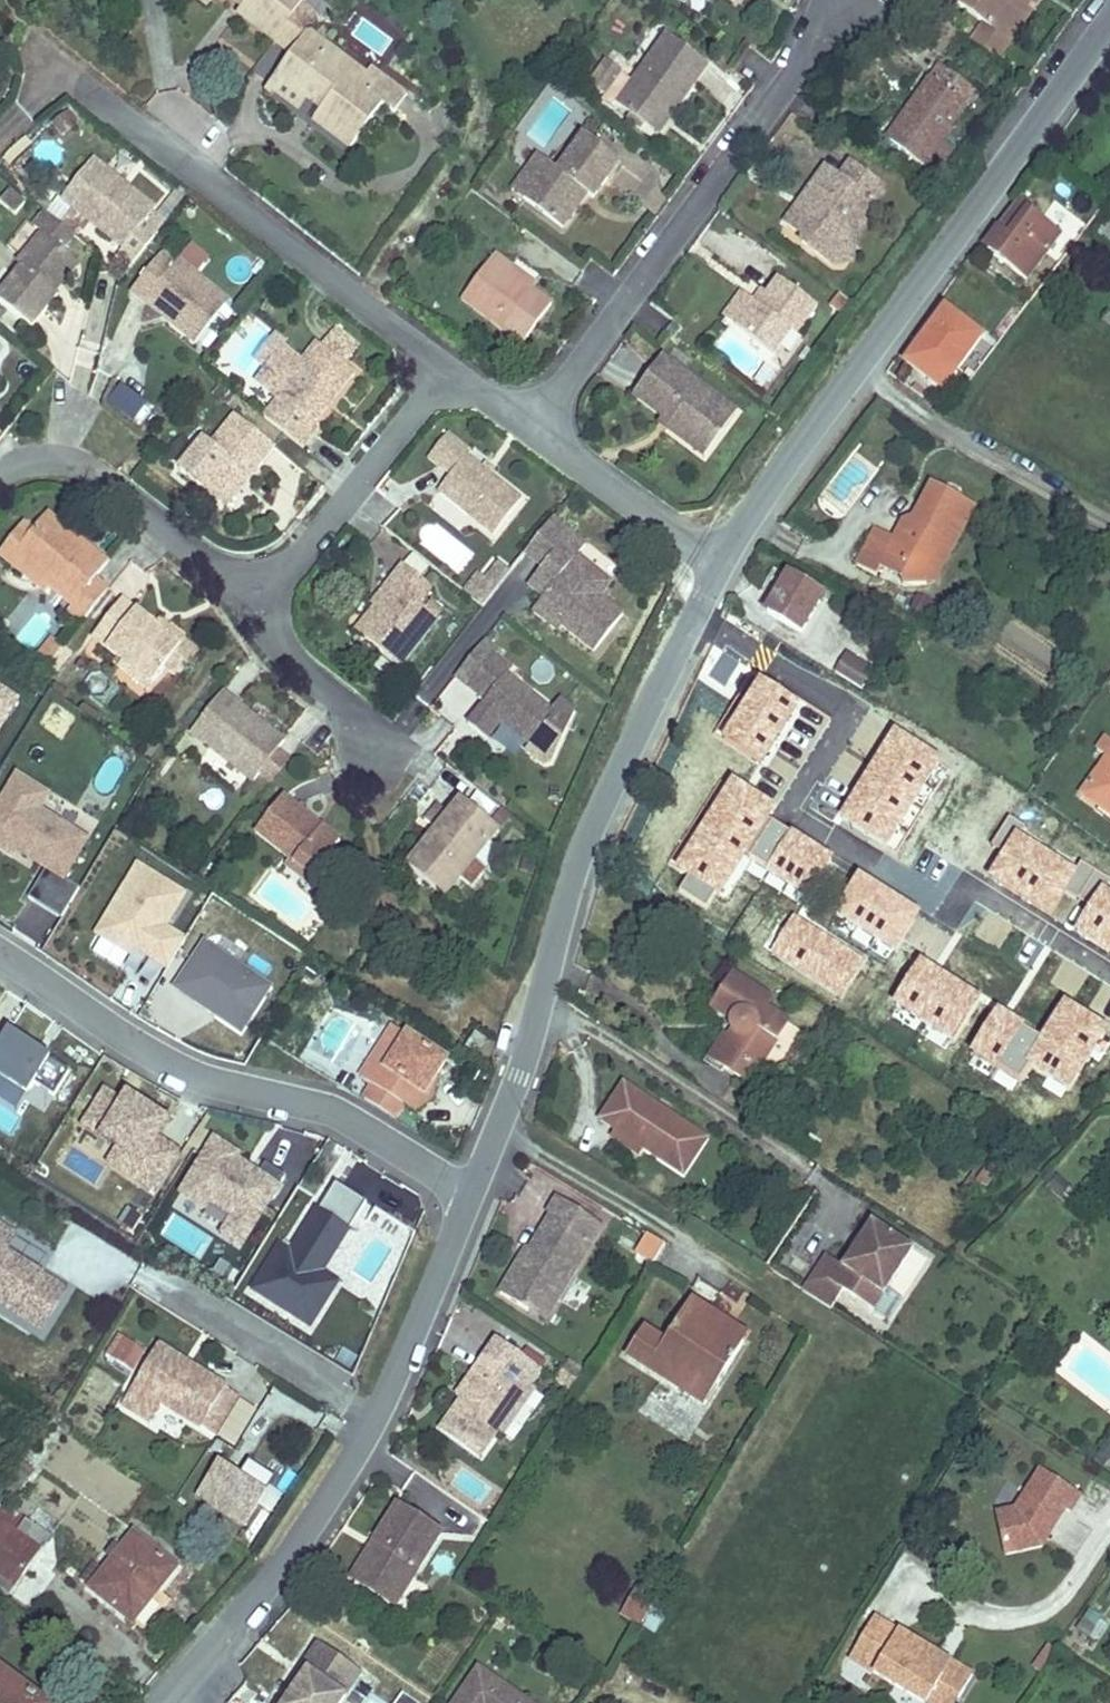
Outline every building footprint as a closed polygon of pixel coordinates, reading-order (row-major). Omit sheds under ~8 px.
[(306,0),(243,0),(247,3),(240,13),(277,41),(291,22),(300,9),(301,8),(306,0)] [(958,6),(985,25),(1010,44),(1042,0),(963,0),(958,6)] [(360,86),(340,72),(347,63),(310,36),(311,35),(320,22),(301,8),(300,9),(291,22),(277,41),(294,53),(278,76),(284,80),(310,99),(312,96),(320,101),(317,105),(323,109),(314,121),(351,148),(383,105),(395,114),(408,96),(372,70),(367,78),(360,86)] [(360,19),(351,36),(382,54),(392,37),(360,19)] [(972,42),(998,61),(1010,44),(985,25),(972,42)] [(619,107),(653,131),(678,97),(684,101),(708,67),(667,37),(634,84),(620,74),(621,73),(607,63),(591,86),(605,96),(606,97),(603,101),(616,111),(619,107)] [(360,86),(367,78),(347,63),(340,72),(360,86)] [(887,139),(924,165),(977,92),(941,65),(887,139)] [(310,99),(284,80),(276,91),(301,110),(310,99)] [(317,105),(320,101),(312,96),(310,99),(317,105)] [(653,131),(659,135),(684,101),(678,97),(653,131)] [(585,136),(559,172),(550,165),(524,200),(563,229),(578,209),(577,201),(583,192),(588,196),(594,200),(621,163),(585,136)] [(539,157),(513,191),(524,200),(550,165),(539,157)] [(131,269),(158,234),(145,223),(156,210),(94,161),(62,202),(91,223),(95,218),(102,224),(98,229),(124,249),(117,258),(131,269)] [(853,241),(865,224),(860,221),(884,190),(851,166),(840,180),(826,170),(802,202),(807,206),(803,210),(799,207),(786,223),(805,237),(802,242),(834,266),(853,241)] [(583,192),(577,201),(578,209),(588,196),(583,192)] [(803,210),(807,206),(802,202),(799,207),(803,210)] [(1061,236),(1073,220),(1053,206),(1042,221),(1061,236)] [(1008,236),(1028,210),(1023,207),(1004,232),(1008,236)] [(1026,281),(1061,236),(1042,221),(1028,210),(1008,236),(1004,232),(989,251),(1026,281)] [(1096,232),(1109,243),(1109,212),(1096,232)] [(58,295),(56,293),(50,288),(73,259),(62,250),(73,235),(47,214),(35,229),(42,234),(18,265),(22,268),(0,297),(0,303),(32,328),(58,295)] [(98,229),(102,224),(95,218),(91,223),(98,229)] [(838,268),(855,262),(856,243),(853,241),(834,266),(838,268)] [(196,343),(217,315),(225,321),(235,307),(228,302),(229,302),(165,251),(132,294),(146,304),(149,299),(170,315),(166,320),(196,343)] [(552,305),(507,272),(510,267),(495,256),(462,301),(522,346),(552,305)] [(15,266),(1,258),(0,259),(0,291),(15,266)] [(56,293),(79,263),(73,259),(50,288),(56,293)] [(754,303),(735,328),(774,356),(792,332),(797,336),(817,308),(779,279),(768,294),(759,306),(754,303)] [(763,290),(754,303),(759,306),(768,294),(763,290)] [(743,294),(724,319),(735,328),(754,303),(743,294)] [(166,320),(170,315),(149,299),(146,304),(166,320)] [(935,339),(952,316),(945,311),(928,334),(935,339)] [(942,389),(981,337),(952,316),(935,339),(928,334),(907,362),(942,389)] [(360,346),(336,327),(322,346),(335,357),(345,365),(360,346)] [(318,343),(302,362),(294,372),(276,358),(284,348),(286,345),(274,337),(255,360),(266,369),(256,382),(279,400),(264,419),(303,449),(319,429),(314,425),(355,372),(345,365),(335,357),(322,346),(318,343)] [(302,362),(284,348),(276,358),(294,372),(302,362)] [(717,398),(662,358),(634,396),(663,417),(672,424),(668,429),(705,456),(722,434),(702,419),(717,398)] [(140,423),(152,406),(124,384),(117,405),(140,423)] [(737,413),(717,398),(702,419),(722,434),(737,413)] [(237,417),(213,446),(206,441),(180,472),(220,504),(245,473),(250,477),(274,447),(237,417)] [(672,424),(663,417),(659,422),(659,423),(668,429),(672,424)] [(493,536),(522,499),(469,456),(472,452),(449,434),(429,459),(451,477),(439,493),(493,536)] [(245,473),(220,504),(226,508),(250,477),(245,473)] [(952,550),(975,508),(932,484),(912,521),(914,522),(906,537),(895,541),(877,530),(858,566),(877,576),(882,568),(888,557),(902,565),(903,580),(904,587),(927,584),(926,573),(941,543),(952,550)] [(33,533),(17,553),(51,581),(47,585),(72,606),(68,611),(82,623),(109,589),(96,579),(108,564),(108,563),(47,515),(33,533)] [(537,606),(562,626),(594,651),(623,614),(600,596),(611,582),(578,556),(586,545),(553,519),(529,548),(547,562),(543,568),(540,571),(547,576),(535,591),(544,597),(537,606)] [(906,537),(914,522),(912,521),(905,523),(895,541),(906,537)] [(25,527),(0,557),(43,591),(47,585),(51,581),(17,553),(33,533),(25,527)] [(934,584),(952,550),(941,543),(926,573),(927,584),(934,584)] [(525,554),(543,568),(547,562),(529,548),(525,554)] [(404,565),(421,579),(424,576),(431,566),(414,553),(404,565)] [(902,565),(888,557),(882,568),(903,580),(902,565)] [(364,639),(400,667),(438,620),(438,619),(444,611),(432,601),(425,609),(419,605),(432,588),(404,565),(390,583),(393,585),(366,620),(374,627),(364,639)] [(489,582),(497,588),(511,572),(502,565),(489,582)] [(529,586),(535,591),(547,576),(540,571),(529,586)] [(466,593),(483,606),(497,588),(489,582),(480,575),(466,593)] [(802,634),(824,597),(788,576),(767,614),(802,634)] [(156,627),(122,601),(93,638),(124,661),(153,684),(166,668),(182,647),(156,627)] [(533,611),(558,631),(562,626),(537,606),(533,611)] [(366,620),(356,632),(364,639),(374,627),(366,620)] [(200,652),(186,641),(160,622),(156,627),(182,647),(166,668),(180,679),(200,652)] [(40,658),(49,665),(63,647),(54,640),(40,658)] [(513,668),(496,656),(499,651),(486,640),(485,640),(457,676),(488,701),(483,707),(531,745),(529,747),(527,750),(546,764),(550,768),(553,761),(576,710),(561,699),(553,709),(508,674),(513,668)] [(49,665),(58,672),(72,654),(63,647),(49,665)] [(872,673),(845,656),(835,673),(862,690),(872,673)] [(153,684),(124,661),(119,667),(149,690),(153,684)] [(22,699),(0,685),(0,734),(22,699)] [(278,751),(285,741),(261,723),(257,728),(234,710),(239,705),(224,693),(192,734),(253,782),(261,772),(278,751)] [(257,728),(261,723),(239,705),(234,710),(257,728)] [(815,786),(839,738),(778,706),(766,730),(772,732),(760,756),(815,786)] [(760,756),(772,732),(766,730),(754,753),(760,756)] [(1109,756),(1109,742),(1106,739),(1097,751),(1108,759),(1109,756)] [(273,782),(290,760),(278,751),(261,772),(273,782)] [(1108,759),(1083,795),(1100,807),(1109,814),(1109,756),(1108,759)] [(921,806),(931,787),(885,762),(874,780),(921,806)] [(713,797),(721,781),(711,774),(702,791),(713,797)] [(62,918),(79,890),(63,879),(87,841),(40,811),(50,796),(18,776),(0,805),(0,844),(15,853),(19,846),(49,865),(29,899),(62,918)] [(708,805),(713,797),(702,791),(697,799),(708,805)] [(341,841),(284,797),(256,833),(291,860),(313,877),(329,857),(341,841)] [(500,829),(462,799),(408,867),(446,897),(462,877),(472,886),(485,870),(474,862),(500,829)] [(965,831),(977,809),(960,799),(948,821),(965,831)] [(1100,807),(1097,812),(1109,821),(1109,814),(1100,807)] [(319,892),(340,866),(329,857),(313,877),(291,860),(286,866),(319,892)] [(189,894),(139,862),(83,949),(119,973),(135,949),(166,970),(187,938),(168,926),(189,894)] [(271,982),(204,942),(176,987),(244,1028),(271,982)] [(758,1069),(787,1024),(787,1023),(764,1008),(769,999),(733,977),(713,1009),(733,1021),(732,1026),(732,1030),(735,1034),(729,1042),(716,1062),(743,1079),(751,1067),(757,1071),(758,1069)] [(773,1078),(802,1034),(787,1024),(758,1069),(773,1078)] [(364,1100),(395,1119),(404,1105),(414,1112),(436,1076),(446,1060),(393,1028),(361,1079),(373,1086),(364,1100)] [(0,1037),(0,1077),(28,1095),(35,1084),(55,1097),(70,1072),(9,1033),(4,1040),(0,1037)] [(486,1041),(476,1034),(467,1048),(477,1054),(486,1041)] [(716,1062),(729,1042),(724,1038),(711,1059),(716,1062)] [(414,1112),(432,1098),(436,1076),(414,1112)] [(707,1139),(624,1085),(601,1120),(616,1130),(644,1148),(683,1175),(707,1139)] [(174,1117),(124,1091),(121,1097),(104,1088),(74,1144),(159,1190),(181,1149),(162,1139),(174,1117)] [(644,1148),(616,1130),(611,1137),(639,1156),(644,1148)] [(170,1205),(240,1250),(284,1183),(214,1137),(170,1205)] [(981,1200),(1002,1171),(986,1159),(965,1189),(981,1200)] [(367,1204),(337,1184),(292,1255),(282,1248),(254,1291),(311,1327),(338,1284),(322,1274),(367,1204)] [(555,1303),(603,1226),(559,1199),(549,1215),(552,1217),(525,1259),(523,1258),(501,1293),(529,1310),(539,1294),(555,1303)] [(377,1210),(342,1274),(383,1297),(418,1233),(377,1210)] [(178,1218),(166,1237),(199,1257),(211,1238),(178,1218)] [(803,1291),(827,1306),(831,1309),(843,1290),(874,1311),(888,1289),(914,1249),(872,1222),(843,1267),(826,1256),(803,1291)] [(653,1263),(663,1246),(649,1238),(639,1254),(653,1263)] [(17,1315),(32,1324),(45,1303),(29,1294),(42,1274),(5,1251),(1,1257),(0,1257),(0,1304),(17,1315)] [(29,1294),(45,1303),(57,1283),(42,1274),(29,1294)] [(887,1319),(902,1298),(888,1289),(874,1311),(887,1319)] [(545,1321),(555,1303),(539,1294),(529,1310),(545,1321)] [(748,1337),(692,1301),(687,1308),(710,1323),(706,1329),(717,1336),(721,1330),(744,1344),(748,1337)] [(716,1388),(744,1344),(721,1330),(717,1336),(706,1329),(710,1323),(687,1308),(665,1343),(643,1329),(627,1356),(685,1392),(695,1375),(716,1388)] [(124,1339),(112,1359),(117,1362),(123,1351),(129,1342),(124,1339)] [(498,1432),(530,1387),(542,1371),(498,1339),(474,1373),(479,1377),(462,1400),(440,1431),(479,1459),(498,1432)] [(129,1342),(123,1351),(117,1362),(133,1372),(140,1362),(146,1352),(129,1342)] [(159,1348),(155,1353),(186,1372),(189,1366),(159,1348)] [(155,1353),(135,1387),(202,1428),(217,1438),(241,1398),(189,1366),(186,1372),(155,1353)] [(570,1390),(582,1371),(569,1362),(556,1380),(570,1390)] [(462,1400),(479,1377),(474,1373),(457,1397),(462,1400)] [(706,1405),(716,1388),(695,1375),(685,1392),(706,1405)] [(502,1434),(534,1390),(530,1387),(498,1432),(502,1434)] [(223,1448),(193,1497),(245,1530),(275,1481),(223,1448)] [(1070,1512),(1081,1496),(1040,1470),(1015,1509),(997,1513),(1006,1555),(1042,1547),(1066,1510),(1070,1512)] [(395,1606),(441,1534),(397,1507),(375,1543),(379,1545),(374,1551),(370,1549),(352,1578),(395,1606)] [(12,1585),(15,1587),(29,1568),(28,1567),(39,1551),(26,1542),(36,1529),(13,1513),(10,1517),(0,1510),(0,1511),(0,1576),(12,1585)] [(36,1529),(26,1542),(39,1551),(48,1538),(36,1529)] [(92,1589),(133,1622),(153,1598),(146,1593),(153,1585),(159,1591),(176,1569),(135,1536),(92,1589)] [(374,1551),(379,1545),(375,1543),(370,1549),(374,1551)] [(7,1593),(12,1585),(0,1576),(0,1587),(7,1593)] [(622,1613),(636,1589),(619,1579),(605,1603),(622,1613)] [(146,1593),(153,1598),(159,1591),(153,1585),(146,1593)] [(642,1624),(656,1601),(636,1589),(622,1613),(642,1624)] [(656,1633),(670,1610),(656,1601),(642,1624),(656,1633)] [(1089,1637),(1102,1618),(1091,1610),(1077,1629),(1089,1637)] [(875,1617),(850,1659),(925,1702),(943,1702),(950,1692),(960,1698),(973,1676),(875,1617)] [(362,1672),(319,1643),(302,1668),(307,1671),(291,1695),(285,1692),(278,1702),(340,1702),(362,1672)] [(1040,1671),(1056,1649),(1051,1646),(1036,1668),(1040,1671)] [(291,1695),(307,1671),(302,1668),(285,1692),(291,1695)] [(478,1668),(454,1702),(529,1702),(478,1668)] [(0,1671),(0,1702),(45,1702),(0,1671)] [(960,1698),(950,1692),(943,1702),(957,1702),(960,1698)]
